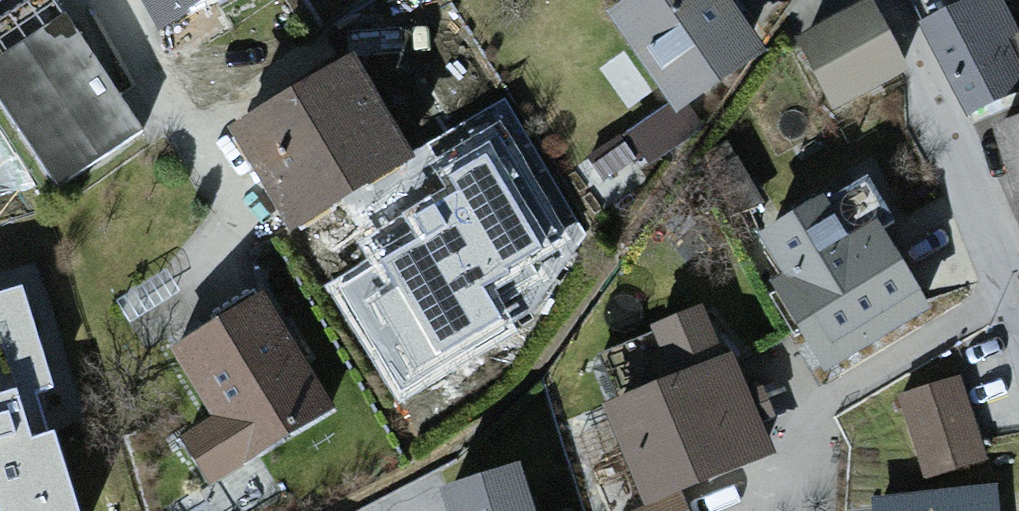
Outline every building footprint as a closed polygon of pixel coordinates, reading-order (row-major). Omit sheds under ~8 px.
[(57,0),(43,0),(0,29),(0,115),(60,205),(153,143),(57,0)] [(162,40),(236,0),(140,0),(162,40)] [(731,0),(636,0),(611,16),(680,119),(771,59),(731,0)] [(929,28),(976,124),(1018,104),(1018,37),(1001,0),(988,0),(929,28)] [(914,81),(873,3),(797,42),(838,121),(914,81)] [(507,103),(468,47),(413,85),(452,141),(507,103)] [(420,165),(357,59),(231,134),(294,240),(420,165)] [(998,134),(1018,200),(1018,127),(998,134)] [(853,238),(830,199),(761,238),(838,370),(934,314),(881,222),(853,238)] [(32,291),(0,299),(0,510),(89,510),(32,291)] [(339,414),(268,301),(178,356),(249,469),(339,414)] [(774,456),(736,358),(609,407),(647,505),(774,456)] [(995,470),(968,384),(901,405),(928,491),(995,470)] [(450,487),(457,510),(536,510),(524,467),(450,487)] [(882,496),(882,510),(1009,510),(1008,493),(882,496)] [(689,500),(655,510),(693,510),(689,500)]
